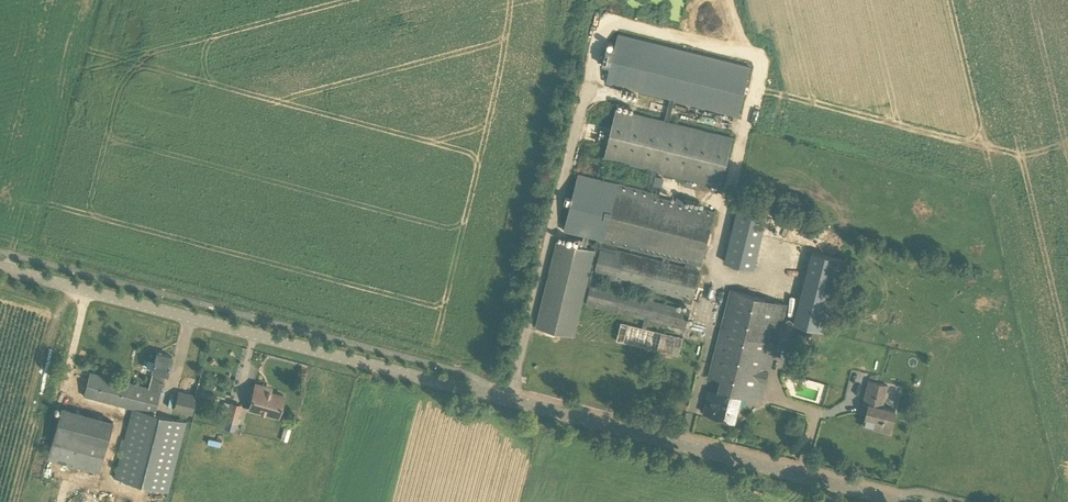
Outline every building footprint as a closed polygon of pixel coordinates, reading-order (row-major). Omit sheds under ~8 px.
[(751,66),(619,33),(606,85),(739,117),(751,66)] [(734,138),(617,109),(604,157),(653,169),(648,187),(657,189),(656,193),(660,194),(662,186),(654,184),(658,171),(722,187),(734,138)] [(664,255),(663,261),(669,263),(671,257),(702,265),(716,211),(683,203),(684,197),(678,196),(676,202),(659,198),(660,194),(656,193),(618,184),(604,240),(664,255)] [(840,234),(764,214),(762,222),(740,216),(736,232),(744,234),(737,261),(753,266),(761,234),(797,243),(825,251),(835,253),(840,234)] [(593,253),(556,245),(535,332),(572,341),(593,253)] [(669,263),(663,261),(601,246),(594,275),(652,290),(650,300),(654,301),(657,291),(688,299),(687,303),(692,304),(701,271),(669,263)] [(811,251),(793,324),(834,335),(838,319),(831,317),(845,260),(811,251)] [(691,311),(654,301),(650,300),(591,286),(586,303),(645,318),(643,327),(647,328),(649,319),(686,328),(691,311)] [(742,397),(762,403),(787,303),(732,290),(710,377),(728,382),(726,392),(720,390),(719,394),(710,391),(704,413),(735,422),(742,397)] [(684,338),(647,328),(643,327),(621,322),(617,340),(679,356),(684,338)] [(153,371),(149,388),(161,391),(166,374),(167,374),(172,356),(157,352),(152,370),(153,371)] [(161,391),(149,388),(90,372),(84,395),(133,408),(114,478),(167,492),(186,422),(155,414),(161,391)] [(864,427),(890,433),(896,411),(882,408),(887,386),(869,382),(862,407),(868,409),(864,427)] [(256,384),(249,408),(278,416),(284,395),(266,390),(267,387),(256,384)] [(178,392),(174,409),(192,413),(196,397),(178,392)] [(231,403),(227,419),(236,422),(240,405),(231,403)] [(61,408),(47,459),(99,473),(113,421),(61,408)]
